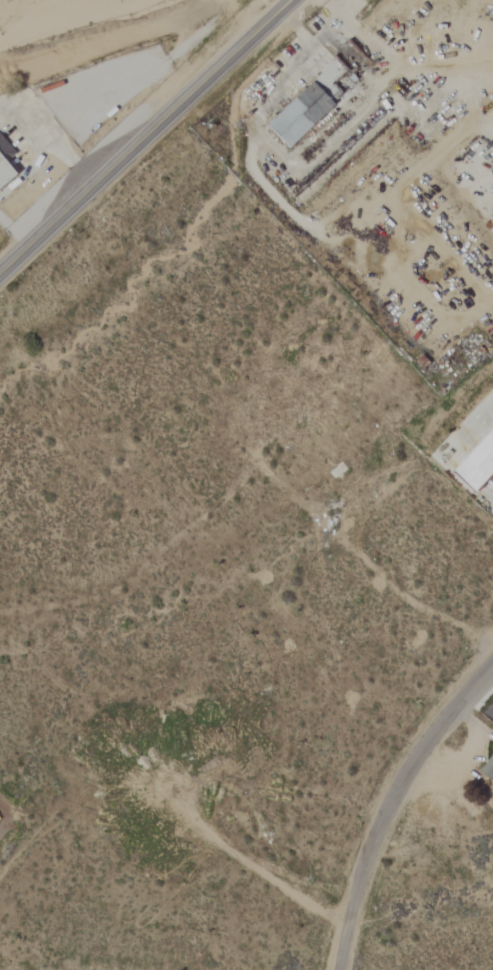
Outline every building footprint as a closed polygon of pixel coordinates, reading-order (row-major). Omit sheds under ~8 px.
[(0,162),(0,185),(11,175),(0,162)] [(492,466),(492,434),(487,428),(447,472),(469,493),(492,466)] [(492,786),(492,748),(475,771),(492,786)]
